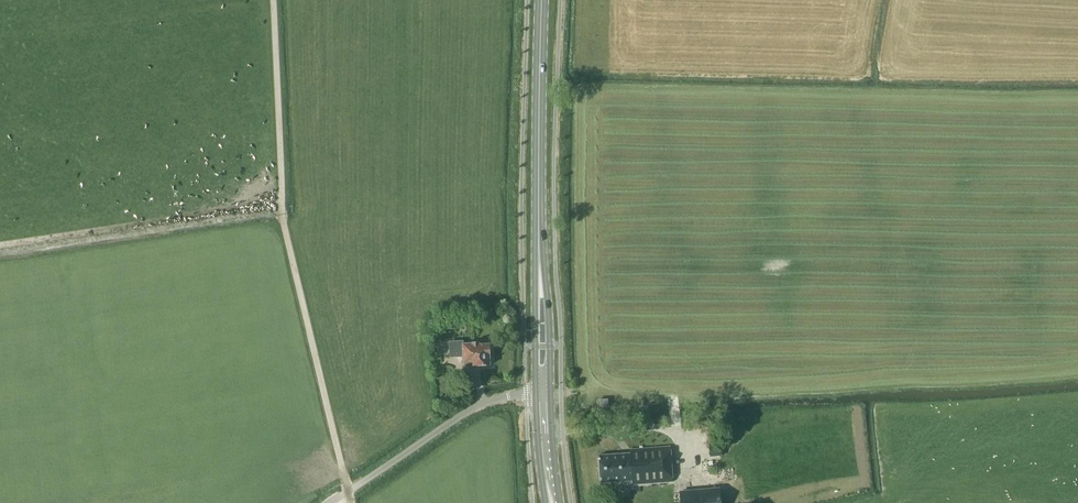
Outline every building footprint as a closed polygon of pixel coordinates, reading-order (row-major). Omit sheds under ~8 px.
[(463,344),(463,341),(449,342),(450,357),(463,356),(463,363),(473,363),(474,366),(490,365),(489,344),(479,344),(479,343),(463,344)] [(700,428),(699,415),(684,416),(686,429),(700,428)] [(672,483),(670,446),(629,449),(629,453),(598,455),(600,483),(631,481),(632,486),(672,483)] [(723,457),(722,446),(709,447),(710,458),(723,457)] [(720,488),(680,492),(681,502),(721,502),(720,488)]
